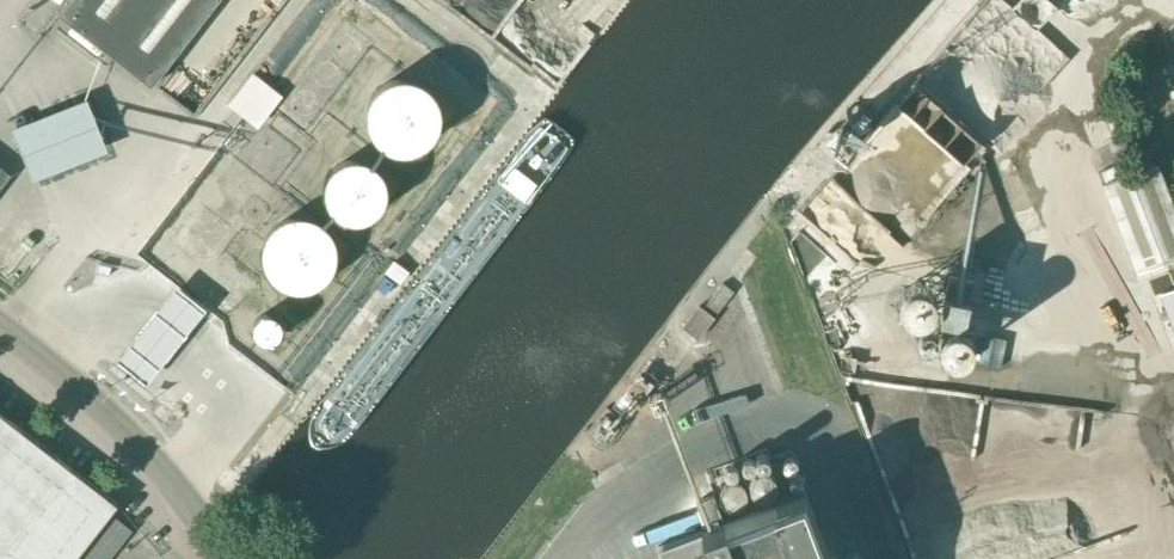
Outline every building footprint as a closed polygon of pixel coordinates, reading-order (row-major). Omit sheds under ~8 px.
[(220,0),(71,0),(60,15),(152,87),(220,0)] [(238,113),(235,111),(188,111),(218,130),(241,130),(248,120),(259,120),(284,81),(251,59),(228,96),(243,106),(238,113)] [(933,68),(914,93),(963,131),(982,106),(933,68)] [(433,92),(430,88),(426,85),(422,83),(418,81),(413,79),(409,78),(404,78),(399,78),(394,79),(390,81),(386,83),(382,86),(378,89),(375,92),(372,96),(370,101),(368,105),(367,110),(367,114),(367,119),(368,124),(369,128),(371,133),(374,137),(377,140),(380,144),(384,146),(388,149),(393,151),(398,152),(402,152),(407,152),(412,151),(416,150),(421,148),(425,146),(429,143),(432,140),(435,136),(437,132),(439,128),(441,123),(441,118),(441,114),(441,109),(440,104),(438,100),(436,96),(433,92)] [(18,130),(40,179),(113,147),(91,98),(18,130)] [(287,160),(288,153),(286,146),(282,140),(277,136),(270,134),(264,134),(257,136),(252,141),(248,146),(246,153),(247,160),(250,166),(254,171),(260,174),(267,175),(274,174),(280,171),(285,166),(287,160)] [(386,195),(387,191),(387,187),(386,183),(385,180),(383,176),(381,173),(379,169),(376,167),(373,164),(370,162),(366,161),(363,160),(359,159),(355,159),(351,159),(347,160),(343,161),(340,163),(337,165),(334,168),(331,171),(329,174),(327,177),(326,181),(325,185),(324,189),(325,193),(325,197),(326,200),(328,204),(330,207),(332,210),(335,213),(338,216),(341,218),(345,219),(349,220),(353,221),(356,221),(360,221),(364,220),(368,219),(371,217),(375,215),(378,212),(380,209),(382,206),(384,202),(386,199),(386,195)] [(1173,259),(1173,208),(1157,163),(1103,184),(1137,273),(1173,259)] [(222,243),(224,236),(223,229),(219,223),(214,219),(208,216),(201,215),(195,217),(189,221),(185,226),(182,232),(182,239),(184,246),(189,251),(194,255),(201,257),(208,256),(214,254),(219,249),(222,243)] [(331,234),(328,230),(325,227),(322,224),(319,222),(315,220),(311,219),(307,218),(303,217),(299,217),(295,217),(290,218),(286,219),(283,221),(279,223),(276,226),(273,228),(270,232),(267,235),(266,239),(264,243),(263,247),(262,251),(262,255),(263,259),(263,263),(265,267),(266,271),(268,275),(271,278),(274,281),(277,284),(280,286),(284,288),(288,289),(292,291),(296,291),(300,291),(305,291),(309,290),(313,289),(316,287),(320,285),(323,283),(326,280),(329,277),(332,273),(333,269),(335,266),(336,262),(337,257),(337,253),(336,249),(336,245),(334,241),(333,237),(331,234)] [(899,272),(901,264),(900,260),(899,256),(895,250),(889,247),(881,246),(876,247),(873,248),(868,252),(865,258),(864,266),(866,273),(871,279),(875,281),(883,283),(888,282),(893,279),(896,277),(899,272)] [(930,307),(931,299),(931,293),(929,289),(924,283),(920,280),(916,278),(912,277),(907,277),(903,278),(898,281),(893,286),(890,291),(888,300),(890,306),(895,314),(897,316),(903,319),(910,320),(913,320),(918,318),(925,314),(930,307)] [(715,315),(734,291),(723,282),(704,307),(715,315)] [(1160,295),(1173,332),(1173,290),(1160,295)] [(698,340),(715,317),(699,304),(681,327),(698,340)] [(269,314),(266,313),(263,314),(260,316),(258,317),(257,318),(255,320),(254,323),(253,325),(253,328),(254,332),(255,335),(256,336),(258,339),(261,341),(262,341),(265,342),(268,342),(270,342),(273,341),(276,340),(277,339),(279,336),(281,333),(282,330),(282,329),(282,325),(281,322),(280,321),(278,318),(276,316),(273,314),(269,314)] [(968,361),(975,330),(943,324),(937,354),(968,361)] [(118,505),(0,413),(0,558),(76,558),(118,505)] [(804,490),(723,521),(713,496),(696,502),(706,528),(659,546),(664,558),(830,558),(804,490)]
